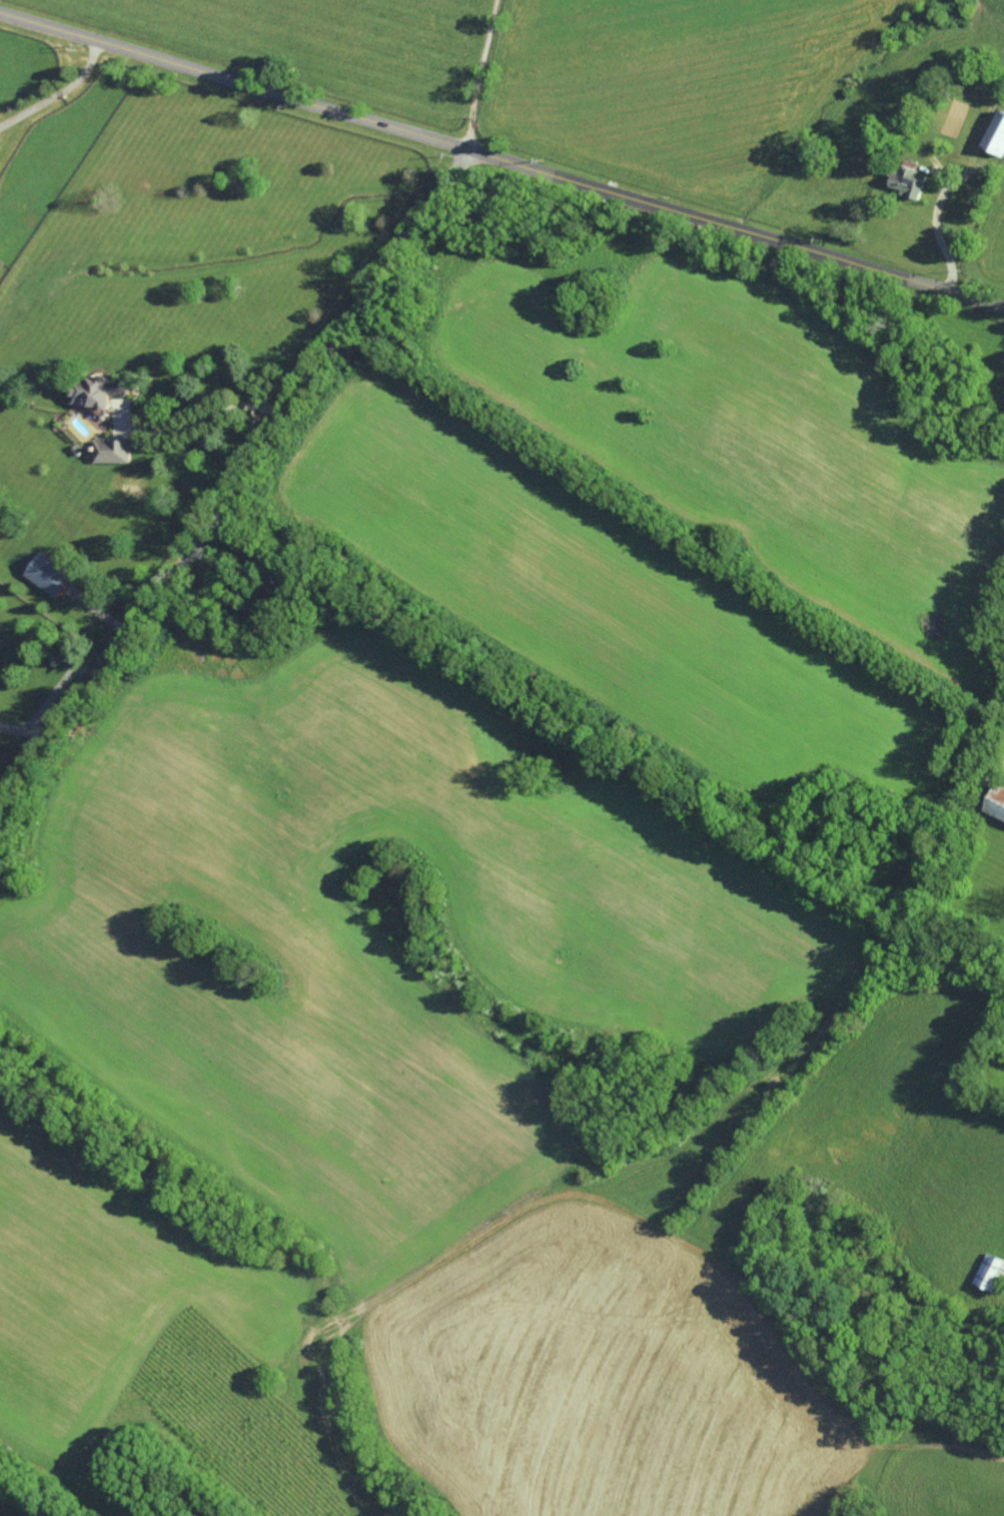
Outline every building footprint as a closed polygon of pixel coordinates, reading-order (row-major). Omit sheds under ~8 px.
[(1001,109),(983,146),(1003,157),(1003,110),(1001,109)] [(920,200),(929,175),(900,165),(892,186),(903,190),(901,193),(920,200)] [(113,396),(129,397),(129,386),(109,385),(110,375),(94,374),(93,384),(77,382),(76,406),(113,408),(113,396)] [(131,463),(131,440),(121,439),(121,443),(95,443),(95,462),(131,463)] [(56,598),(73,576),(41,552),(24,574),(56,598)] [(1003,820),(1003,786),(999,784),(986,812),(1003,820)] [(986,1253),(977,1285),(1002,1292),(1003,1284),(1003,1258),(986,1253)]
